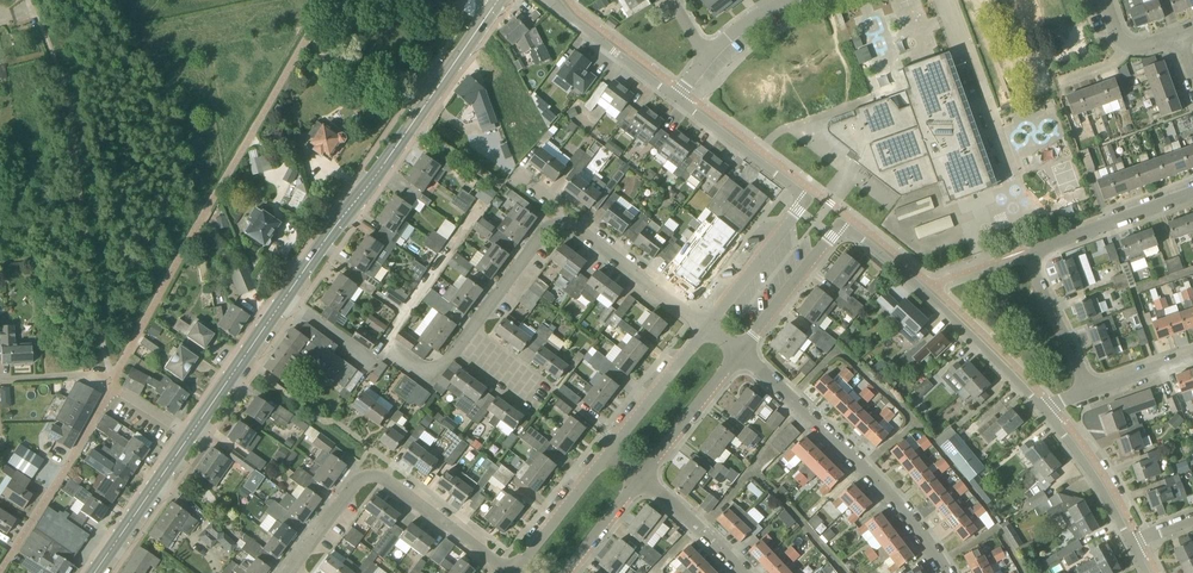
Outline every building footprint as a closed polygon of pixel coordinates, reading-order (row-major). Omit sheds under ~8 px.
[(596,3),(597,4),(599,8),(601,10),(610,4),(607,0),(601,0),(596,3)] [(641,4),(647,0),(625,0),(631,10),(641,4)] [(703,2),(710,12),(709,13),(711,15),(712,14),(715,17),(731,4),(734,7),(742,1),(741,0),(705,0),(703,2)] [(1164,18),(1157,0),(1143,6),(1150,23),(1164,18)] [(1186,0),(1170,0),(1175,14),(1189,9),(1186,0)] [(1143,6),(1129,11),(1136,29),(1150,23),(1143,6)] [(839,25),(845,24),(840,10),(835,12),(839,25)] [(551,58),(549,55),(544,44),(536,48),(528,31),(517,18),(501,32),(512,45),(521,37),(524,45),(520,47),(524,54),(525,53),(529,62),(540,57),(543,62),(551,58)] [(614,29),(615,29),(618,24),(610,18),(607,23),(614,29)] [(859,35),(852,37),(856,48),(863,46),(859,35)] [(856,49),(861,62),(871,59),(866,46),(856,49)] [(574,86),(584,94),(596,77),(586,69),(591,63),(575,50),(557,74),(573,86),(574,86)] [(899,110),(890,99),(889,98),(854,111),(856,116),(841,122),(832,125),(830,126),(829,128),(828,130),(829,132),(830,134),(857,155),(853,159),(858,163),(857,163),(898,195),(900,196),(902,197),(904,196),(943,182),(951,203),(970,196),(978,194),(978,193),(982,192),(981,191),(992,187),(992,188),(993,188),(985,166),(990,165),(982,144),(978,145),(960,97),(965,95),(957,74),(953,76),(945,54),(944,55),(944,56),(934,59),(934,58),(927,61),(919,63),(919,64),(902,70),(910,91),(905,93),(910,106),(899,110)] [(963,55),(949,61),(954,75),(968,69),(963,55)] [(1146,73),(1149,81),(1168,74),(1164,62),(1135,72),(1137,77),(1146,73)] [(1173,86),(1168,74),(1149,81),(1152,89),(1143,92),(1144,97),(1173,86)] [(496,128),(495,124),(497,123),(485,89),(470,76),(455,92),(470,106),(473,103),(482,128),(484,133),(496,128)] [(1115,79),(1103,84),(1110,103),(1118,100),(1121,109),(1126,108),(1115,79)] [(607,111),(611,105),(624,88),(614,80),(609,87),(603,82),(585,106),(592,111),(597,104),(607,111)] [(293,86),(287,83),(282,92),(289,95),(293,86)] [(1091,88),(1101,117),(1105,115),(1102,106),(1110,103),(1103,84),(1091,88)] [(1157,105),(1177,98),(1173,86),(1144,97),(1146,101),(1155,98),(1157,105)] [(615,119),(621,124),(633,108),(628,104),(634,95),(624,88),(611,105),(621,112),(615,119)] [(1079,93),(1086,112),(1094,109),(1097,118),(1101,117),(1091,88),(1079,93)] [(1086,112),(1079,93),(1066,97),(1076,126),(1081,124),(1078,115),(1086,112)] [(1160,113),(1153,116),(1151,116),(1153,121),(1182,111),(1177,98),(1157,105),(1160,113)] [(635,139),(637,137),(654,114),(644,106),(639,113),(633,108),(621,124),(619,127),(635,139)] [(575,108),(567,111),(570,119),(578,116),(575,108)] [(548,128),(558,117),(549,109),(542,116),(542,117),(548,128)] [(648,143),(654,147),(665,132),(659,128),(664,121),(654,114),(637,137),(647,144),(648,143)] [(323,155),(329,159),(341,143),(342,143),(345,143),(347,140),(346,136),(344,134),(341,134),(340,136),(325,126),(318,121),(311,132),(318,136),(313,143),(318,147),(315,150),(323,155)] [(658,153),(668,161),(686,137),(676,130),(671,136),(665,132),(654,147),(659,151),(658,153)] [(549,131),(539,142),(545,146),(554,135),(549,131)] [(686,137),(668,161),(664,167),(674,174),(679,179),(697,156),(691,152),(696,145),(686,137)] [(1191,137),(1187,139),(1190,148),(1182,151),(1188,170),(1192,168),(1192,142),(1191,137)] [(504,159),(512,156),(507,141),(499,144),(504,159)] [(1188,170),(1182,151),(1174,153),(1171,144),(1167,146),(1176,174),(1188,170)] [(616,145),(612,151),(619,157),(624,151),(616,145)] [(1164,179),(1176,174),(1167,146),(1162,147),(1166,156),(1158,159),(1164,179)] [(543,173),(554,158),(542,148),(530,164),(543,173)] [(574,168),(586,153),(579,148),(568,164),(574,168)] [(589,149),(586,153),(574,168),(574,169),(565,180),(571,184),(565,191),(578,200),(594,179),(582,170),(595,154),(589,149)] [(1080,152),(1087,172),(1095,169),(1088,149),(1080,152)] [(701,183),(706,177),(719,159),(709,152),(702,160),(697,156),(679,179),(682,181),(687,181),(691,176),(701,183)] [(1164,179),(1158,159),(1150,162),(1147,153),(1142,155),(1152,183),(1164,179)] [(445,170),(451,161),(441,154),(435,162),(424,155),(415,168),(432,179),(441,167),(445,170)] [(1140,188),(1152,183),(1142,155),(1138,156),(1141,165),(1134,168),(1140,188)] [(259,158),(249,160),(253,175),(263,172),(259,158)] [(566,167),(565,167),(554,158),(543,173),(555,182),(566,167)] [(706,177),(715,184),(707,195),(713,199),(729,179),(730,178),(724,174),(729,167),(719,159),(706,177)] [(1140,188),(1134,168),(1126,171),(1122,162),(1118,163),(1128,192),(1140,188)] [(625,163),(619,169),(625,174),(631,167),(625,163)] [(1118,163),(1114,165),(1106,168),(1109,177),(1116,196),(1128,192),(1118,163)] [(292,184),(299,171),(290,167),(284,180),(292,184)] [(424,192),(432,179),(415,168),(407,180),(413,184),(407,193),(417,199),(428,207),(432,201),(422,193),(423,191),(424,192)] [(1116,196),(1109,177),(1101,180),(1098,171),(1094,172),(1104,201),(1116,196)] [(597,211),(618,184),(612,179),(607,186),(595,177),(594,179),(578,200),(590,209),(592,207),(597,211)] [(729,179),(713,199),(706,208),(711,212),(739,234),(768,198),(771,201),(771,200),(750,184),(745,191),(729,179)] [(498,193),(497,193),(485,184),(477,197),(489,205),(498,193)] [(281,186),(276,197),(283,200),(288,188),(281,186)] [(462,189),(458,196),(471,206),(476,199),(462,189)] [(517,203),(507,216),(528,231),(538,218),(528,211),(532,206),(512,191),(508,196),(517,203)] [(412,207),(417,199),(407,193),(402,200),(396,196),(387,209),(404,220),(412,207)] [(603,219),(613,227),(626,210),(616,202),(620,197),(614,193),(602,208),(608,213),(603,219)] [(471,206),(458,196),(453,203),(466,213),(471,206)] [(498,208),(503,201),(497,197),(492,204),(498,208)] [(895,206),(898,218),(935,209),(932,198),(895,206)] [(282,223),(264,212),(257,208),(248,221),(252,224),(246,233),(263,244),(266,246),(269,245),(271,243),(271,239),(282,223)] [(395,245),(401,237),(395,233),(404,220),(387,209),(378,221),(385,226),(379,234),(389,241),(391,242),(395,245)] [(636,218),(626,210),(613,227),(623,235),(628,228),(634,232),(646,216),(640,212),(636,218)] [(672,262),(666,268),(672,273),(675,276),(676,275),(679,278),(682,281),(683,280),(695,290),(739,234),(711,212),(682,248),(672,262)] [(225,214),(215,218),(219,230),(229,226),(225,214)] [(1190,234),(1192,239),(1192,238),(1192,214),(1184,218),(1190,234)] [(951,215),(915,227),(918,238),(954,226),(951,215)] [(482,217),(478,223),(504,242),(508,237),(518,244),(528,231),(507,216),(498,228),(482,217)] [(662,228),(646,216),(634,232),(639,237),(634,243),(644,251),(662,228)] [(672,217),(666,225),(675,233),(681,225),(672,217)] [(1190,234),(1184,218),(1168,223),(1174,240),(1190,234)] [(429,238),(443,247),(448,240),(457,227),(446,220),(437,233),(434,230),(429,238)] [(499,248),(504,242),(478,223),(473,229),(489,240),(495,244),(490,250),(484,246),(480,252),(501,267),(510,256),(499,248)] [(659,252),(672,262),(682,248),(675,243),(677,241),(672,236),(674,234),(663,226),(662,228),(644,251),(654,259),(659,252)] [(1157,254),(1159,251),(1152,230),(1136,235),(1145,258),(1157,254)] [(369,236),(359,249),(375,260),(384,247),(387,249),(391,242),(389,241),(379,234),(375,240),(369,236)] [(1131,263),(1145,258),(1136,235),(1121,241),(1127,257),(1128,257),(1131,263)] [(424,245),(428,247),(438,254),(443,247),(429,238),(424,245)] [(564,268),(575,253),(563,244),(552,259),(564,268)] [(1113,244),(1105,247),(1111,262),(1119,259),(1113,244)] [(380,283),(369,275),(366,273),(375,260),(359,249),(350,263),(356,267),(352,273),(376,289),(380,283)] [(501,267),(480,252),(479,251),(470,263),(457,253),(453,259),(470,271),(474,266),(492,279),(501,267)] [(202,282),(209,281),(204,252),(196,254),(202,282)] [(570,296),(585,277),(579,272),(587,262),(575,253),(564,268),(560,274),(571,282),(564,291),(570,296)] [(835,266),(855,282),(865,270),(860,266),(844,253),(835,266)] [(1073,259),(1056,265),(1062,280),(1090,269),(1085,255),(1073,259)] [(1172,259),(1176,272),(1183,270),(1179,257),(1172,259)] [(408,268),(422,278),(429,268),(415,259),(408,268)] [(470,271),(453,259),(448,265),(465,277),(470,271)] [(1176,272),(1172,259),(1165,261),(1170,275),(1176,272)] [(1136,286),(1132,273),(1128,262),(1121,265),(1124,274),(1127,281),(1129,288),(1129,289),(1136,286)] [(255,289),(246,266),(229,273),(239,296),(255,289)] [(855,282),(835,266),(825,278),(849,296),(854,291),(850,288),(855,282)] [(1096,284),(1090,269),(1062,280),(1067,295),(1084,289),(1083,288),(1096,284)] [(593,304),(601,294),(611,281),(598,271),(590,281),(585,277),(570,296),(576,300),(581,294),(593,304)] [(342,274),(332,288),(348,299),(357,286),(371,296),(376,289),(352,273),(348,279),(342,274)] [(1111,279),(1114,286),(1127,281),(1124,274),(1111,279)] [(529,290),(541,298),(550,287),(538,278),(529,290)] [(876,278),(867,291),(873,295),(882,283),(876,278)] [(468,279),(460,291),(475,303),(484,291),(468,279)] [(601,294),(614,304),(624,290),(611,281),(601,294)] [(1127,281),(1114,286),(1116,293),(1129,288),(1127,281)] [(432,289),(428,295),(450,312),(454,306),(466,315),(475,303),(460,291),(452,286),(443,297),(432,289)] [(355,304),(351,301),(348,299),(332,288),(323,301),(329,306),(322,316),(334,325),(342,314),(346,317),(355,304)] [(409,296),(399,289),(397,288),(394,292),(390,289),(386,296),(401,307),(406,300),(409,296)] [(828,316),(837,304),(817,288),(808,300),(828,316)] [(1172,336),(1166,318),(1163,309),(1159,300),(1157,294),(1155,289),(1150,290),(1157,311),(1155,312),(1158,321),(1152,323),(1158,341),(1172,336)] [(536,304),(541,298),(529,290),(520,301),(532,310),(537,305),(536,304)] [(1184,331),(1192,328),(1192,312),(1185,291),(1181,292),(1184,302),(1185,305),(1183,306),(1185,312),(1178,314),(1184,331)] [(446,317),(450,312),(428,295),(424,301),(439,313),(430,325),(448,339),(457,326),(446,317)] [(621,319),(636,300),(630,295),(617,311),(615,314),(621,319)] [(847,303),(859,313),(864,306),(852,297),(847,303)] [(1080,322),(1097,316),(1096,315),(1102,313),(1097,298),(1091,300),(1072,307),(1074,315),(1077,314),(1080,322)] [(1159,300),(1163,309),(1168,308),(1165,298),(1159,300)] [(828,316),(808,300),(798,312),(818,328),(828,316)] [(886,310),(903,325),(917,310),(905,300),(900,306),(895,301),(886,310)] [(855,319),(859,313),(847,303),(843,310),(855,319)] [(249,316),(233,305),(223,320),(221,307),(214,308),(217,328),(220,328),(235,338),(249,316)] [(617,311),(611,306),(599,322),(605,327),(607,323),(615,314),(617,311)] [(1125,319),(1138,314),(1135,307),(1122,312),(1125,319)] [(928,321),(917,310),(903,325),(920,340),(928,332),(923,327),(928,321)] [(653,313),(643,326),(658,338),(668,325),(653,313)] [(509,342),(519,329),(522,324),(510,314),(496,332),(509,342)] [(615,314),(607,323),(615,329),(618,326),(633,338),(624,351),(639,363),(649,350),(643,345),(647,339),(621,319),(615,314)] [(1178,314),(1166,318),(1172,336),(1184,331),(1178,314)] [(371,315),(365,323),(382,334),(388,327),(371,315)] [(1107,333),(1116,330),(1111,316),(1087,324),(1089,331),(1088,331),(1093,346),(1110,340),(1107,333)] [(173,328),(205,350),(205,349),(205,348),(207,346),(209,347),(214,340),(212,338),(214,335),(201,325),(203,322),(195,318),(190,326),(179,319),(173,328)] [(163,327),(153,322),(147,333),(157,339),(163,327)] [(522,352),(534,335),(537,331),(530,326),(529,328),(523,323),(522,324),(519,329),(509,342),(522,352)] [(345,388),(358,370),(334,352),(339,346),(308,324),(306,324),(299,333),(294,329),(278,350),(293,361),(306,371),(312,364),(345,388)] [(537,331),(534,335),(534,336),(540,340),(548,328),(547,328),(543,325),(542,324),(537,331)] [(807,337),(789,324),(780,335),(798,349),(804,353),(813,342),(807,337)] [(438,352),(448,339),(430,325),(420,338),(425,341),(425,342),(438,352)] [(11,364),(32,363),(31,345),(15,345),(14,326),(0,327),(2,364),(11,364)] [(371,350),(379,340),(361,328),(354,338),(371,350)] [(546,370),(556,356),(561,350),(548,340),(554,333),(548,328),(540,340),(545,344),(533,360),(546,370)] [(1141,346),(1148,344),(1143,329),(1136,331),(1141,346)] [(411,350),(418,342),(403,331),(397,340),(411,350)] [(832,348),(837,341),(825,332),(820,338),(832,348)] [(911,371),(919,364),(931,352),(936,358),(951,344),(940,333),(928,345),(924,341),(900,359),(911,371)] [(798,349),(780,335),(771,346),(789,360),(798,349)] [(139,343),(152,351),(156,345),(143,337),(139,343)] [(827,354),(832,348),(820,338),(815,344),(827,354)] [(1110,340),(1093,346),(1099,361),(1115,356),(1113,348),(1120,345),(1118,338),(1110,340)] [(167,354),(172,357),(192,371),(196,365),(195,363),(197,359),(198,360),(199,358),(189,352),(191,349),(182,343),(177,349),(173,346),(167,354)] [(157,356),(161,350),(156,346),(152,352),(157,356)] [(281,378),(293,361),(278,350),(265,367),(281,378)] [(577,367),(584,358),(585,356),(579,351),(571,363),(577,367)] [(598,351),(593,357),(606,367),(611,361),(598,351)] [(624,351),(613,364),(629,376),(639,363),(624,351)] [(559,379),(569,366),(556,356),(546,370),(559,379)] [(192,371),(172,357),(164,369),(183,382),(183,380),(186,376),(188,377),(192,371)] [(601,373),(606,367),(593,357),(588,363),(601,373)] [(806,376),(816,365),(811,359),(800,370),(806,376)] [(373,373),(380,377),(388,366),(382,362),(373,373)] [(949,371),(965,388),(979,374),(968,363),(963,368),(958,363),(949,371)] [(160,383),(143,374),(132,368),(123,386),(140,395),(146,383),(156,388),(154,391),(162,396),(157,404),(173,415),(188,395),(172,384),(173,382),(165,376),(160,383)] [(839,375),(843,379),(850,372),(846,368),(839,375)] [(474,379),(461,370),(457,376),(448,370),(433,389),(442,395),(447,389),(460,399),(474,379)] [(843,379),(847,383),(854,376),(850,372),(843,379)] [(1192,390),(1192,382),(1189,372),(1176,376),(1182,394),(1192,390)] [(373,373),(368,379),(375,384),(380,377),(373,373)] [(979,374),(965,388),(958,394),(965,401),(971,395),(980,404),(989,396),(984,391),(990,385),(979,374)] [(406,375),(399,385),(394,391),(406,400),(418,384),(406,375)] [(604,375),(594,388),(609,400),(620,387),(604,375)] [(825,398),(837,385),(826,375),(814,388),(825,398)] [(477,402),(486,391),(487,389),(474,379),(460,399),(457,402),(470,411),(467,416),(472,420),(481,408),(475,404),(477,402)] [(927,380),(915,392),(921,398),(933,386),(927,380)] [(79,382),(73,393),(67,391),(67,381),(62,381),(62,395),(67,398),(72,400),(76,402),(77,401),(92,409),(101,394),(79,382)] [(413,403),(419,407),(430,393),(418,384),(406,400),(405,401),(411,405),(413,403)] [(577,404),(581,398),(564,384),(559,391),(577,404)] [(590,394),(584,401),(599,413),(609,400),(594,388),(589,384),(584,390),(590,394)] [(825,398),(835,408),(847,395),(837,385),(825,398)] [(1,388),(1,395),(10,395),(10,387),(1,388)] [(871,392),(865,387),(858,394),(864,399),(871,392)] [(739,401),(753,412),(758,416),(767,404),(748,389),(739,401)] [(1151,390),(1110,404),(1113,413),(1102,417),(1108,436),(1119,432),(1127,429),(1123,417),(1156,406),(1151,390)] [(875,395),(871,392),(864,399),(868,403),(875,395)] [(377,402),(364,393),(354,406),(367,416),(377,402)] [(481,409),(492,395),(491,395),(481,408),(472,420),(478,425),(487,414),(481,409)] [(858,405),(847,395),(835,408),(845,418),(858,405)] [(1173,413),(1182,410),(1176,396),(1167,400),(1173,413)] [(498,397),(489,411),(495,415),(489,423),(496,428),(496,427),(511,407),(498,397)] [(884,397),(877,405),(882,409),(889,402),(884,397)] [(64,425),(79,433),(92,409),(77,401),(76,402),(72,400),(67,398),(55,419),(64,424),(64,425)] [(245,413),(261,424),(271,409),(256,398),(245,413)] [(568,415),(573,409),(560,399),(555,405),(568,415)] [(777,410),(780,403),(771,399),(768,406),(777,410)] [(753,412),(739,401),(729,414),(743,424),(753,412)] [(377,402),(367,416),(380,425),(390,412),(377,402)] [(895,407),(889,402),(882,409),(883,411),(880,414),(884,419),(891,411),(895,407)] [(856,428),(868,415),(858,405),(845,418),(856,428)] [(279,406),(275,412),(289,421),(293,415),(280,406),(279,406)] [(523,416),(518,412),(511,407),(496,427),(509,436),(503,444),(509,448),(518,437),(512,433),(514,430),(524,417),(523,416)] [(1002,428),(1008,435),(1023,422),(1012,409),(997,422),(983,435),(989,442),(996,437),(994,435),(1002,428)] [(394,451),(404,438),(409,432),(397,424),(404,415),(399,411),(381,434),(385,436),(381,441),(394,451)] [(895,415),(891,411),(884,419),(888,422),(895,415)] [(784,418),(776,412),(767,423),(775,430),(784,418)] [(113,431),(118,423),(104,414),(96,428),(116,442),(115,443),(141,461),(149,450),(133,438),(129,442),(113,431)] [(428,414),(420,424),(426,428),(427,429),(435,419),(428,414)] [(1177,414),(1171,420),(1178,427),(1184,421),(1177,414)] [(856,428),(866,438),(878,425),(868,415),(856,428)] [(561,430),(576,442),(587,429),(571,417),(561,430)] [(29,437),(44,439),(46,425),(31,423),(29,437)] [(245,448),(250,452),(251,452),(260,438),(239,423),(228,438),(244,449),(245,448)] [(786,439),(796,428),(791,423),(781,434),(786,439)] [(420,424),(412,436),(417,440),(418,438),(424,430),(426,428),(420,424)] [(1127,429),(1119,432),(1121,439),(1117,440),(1122,456),(1144,449),(1141,439),(1147,437),(1142,424),(1127,429)] [(79,433),(64,425),(61,429),(53,425),(47,437),(55,441),(70,449),(79,433)] [(734,436),(720,425),(711,437),(725,448),(729,442),(734,436)] [(889,435),(878,425),(866,438),(876,448),(889,435)] [(526,433),(544,446),(548,440),(531,427),(526,433)] [(742,433),(752,441),(757,435),(747,427),(742,433)] [(941,447),(956,434),(951,427),(935,440),(941,447)] [(801,433),(796,428),(786,439),(791,443),(801,433)] [(445,436),(452,442),(441,458),(446,462),(463,440),(457,436),(449,430),(445,436)] [(561,430),(551,443),(566,455),(576,442),(561,430)] [(526,433),(522,439),(536,450),(526,462),(547,479),(557,466),(542,454),(542,455),(539,452),(544,446),(526,433)] [(748,447),(752,441),(742,433),(738,439),(742,442),(748,447)] [(334,444),(332,443),(320,434),(313,444),(322,450),(327,454),(328,453),(334,444)] [(776,449),(786,439),(781,434),(771,444),(776,449)] [(970,482),(976,477),(985,469),(956,434),(941,447),(970,482)] [(921,447),(928,440),(925,436),(917,442),(921,447)] [(715,460),(725,448),(711,437),(701,449),(715,460)] [(802,460),(815,447),(805,437),(785,457),(789,461),(796,455),(802,460)] [(430,447),(418,438),(417,440),(404,458),(416,467),(427,452),(430,447)] [(781,454),(791,443),(786,439),(776,449),(780,453),(781,454)] [(463,440),(446,462),(452,466),(469,444),(463,440)] [(924,451),(932,445),(928,440),(921,447),(924,451)] [(900,463),(914,452),(905,441),(891,452),(900,463)] [(1021,449),(1035,466),(1050,454),(1041,442),(1034,447),(1030,441),(1021,449)] [(133,473),(141,461),(115,443),(110,450),(107,454),(133,473)] [(20,444),(8,463),(31,478),(43,459),(20,444)] [(107,454),(110,450),(104,446),(98,455),(92,450),(84,461),(89,464),(89,465),(96,470),(98,467),(102,470),(104,468),(125,483),(133,473),(107,454)] [(289,451),(281,446),(273,458),(281,463),(289,451)] [(799,483),(825,456),(815,447),(802,460),(806,465),(799,472),(799,471),(793,477),(799,483)] [(214,486),(231,462),(212,448),(195,472),(214,486)] [(233,450),(229,456),(252,473),(256,467),(245,459),(233,450)] [(345,466),(339,462),(330,455),(328,453),(327,454),(322,450),(313,461),(315,463),(321,467),(337,478),(345,466)] [(1139,482),(1161,475),(1157,462),(1161,460),(1158,450),(1141,456),(1143,462),(1133,465),(1139,482)] [(250,452),(245,459),(256,467),(261,471),(266,462),(265,462),(251,452),(250,452)] [(439,461),(427,452),(416,467),(427,476),(439,461)] [(909,474),(923,463),(914,452),(900,463),(909,474)] [(1058,493),(1048,498),(1044,492),(1051,485),(1050,484),(1059,476),(1054,471),(1060,466),(1050,454),(1035,466),(1030,471),(1038,481),(1030,489),(1034,496),(1029,499),(1035,509),(1058,493)] [(821,479),(834,466),(825,456),(799,483),(803,487),(809,480),(810,481),(817,475),(821,479)] [(935,464),(939,469),(946,462),(943,458),(935,464)] [(708,468),(700,462),(697,465),(692,461),(688,466),(685,466),(682,471),(683,473),(682,473),(696,484),(706,472),(720,482),(724,477),(714,469),(710,466),(708,468)] [(1186,461),(1178,464),(1181,474),(1189,471),(1186,461)] [(547,479),(526,462),(516,475),(522,480),(521,480),(537,492),(547,479)] [(942,473),(950,467),(946,462),(939,469),(942,473)] [(337,478),(321,467),(315,463),(309,471),(315,475),(312,479),(328,490),(337,478)] [(729,471),(721,465),(719,463),(714,469),(724,477),(733,483),(740,475),(731,468),(729,471)] [(918,485),(932,474),(928,469),(923,463),(909,474),(918,485)] [(502,464),(498,470),(510,481),(515,475),(502,464)] [(5,497),(4,498),(23,510),(32,496),(24,490),(30,481),(16,472),(6,466),(2,472),(12,479),(9,482),(1,494),(5,497)] [(492,466),(488,471),(494,475),(498,470),(492,466)] [(827,485),(820,492),(824,496),(844,476),(834,466),(821,479),(827,485)] [(111,503),(125,483),(104,468),(102,470),(98,467),(96,470),(99,472),(94,479),(101,484),(95,492),(111,503)] [(306,482),(310,476),(299,468),(295,473),(306,482)] [(459,470),(455,476),(448,471),(438,484),(451,494),(466,475),(459,470)] [(506,486),(510,481),(498,470),(493,476),(506,486)] [(256,485),(262,474),(254,471),(249,481),(256,485)] [(478,484),(477,485),(483,489),(489,482),(493,476),(494,475),(488,471),(478,484)] [(302,487),(306,482),(295,473),(290,479),(299,485),(302,487)] [(687,496),(696,484),(682,473),(673,485),(687,496)] [(927,497),(941,486),(932,474),(918,485),(927,497)] [(474,490),(477,485),(478,484),(466,475),(451,494),(464,503),(468,498),(474,490)] [(1152,509),(1162,505),(1162,504),(1174,500),(1170,488),(1176,485),(1173,476),(1157,482),(1160,489),(1146,494),(1152,509)] [(970,482),(978,492),(984,488),(976,477),(970,482)] [(304,487),(316,496),(321,490),(309,481),(304,487)] [(957,491),(965,485),(961,481),(953,487),(957,491)] [(753,482),(749,486),(758,497),(763,493),(753,482)] [(833,504),(837,508),(844,502),(849,508),(863,494),(853,484),(833,504)] [(474,490),(468,498),(473,502),(480,493),(482,491),(483,489),(477,485),(474,490)] [(961,496),(968,490),(965,485),(957,491),(961,496)] [(92,495),(81,486),(74,497),(77,499),(70,510),(72,512),(70,513),(84,523),(88,517),(98,523),(108,508),(91,497),(92,495)] [(937,508),(950,497),(941,486),(927,497),(937,508)] [(243,488),(238,494),(245,499),(249,493),(243,488)] [(305,489),(296,500),(312,512),(321,500),(305,489)] [(525,507),(503,490),(502,489),(492,502),(495,504),(514,520),(525,507)] [(303,524),(312,512),(296,500),(287,493),(278,504),(285,509),(288,511),(287,512),(303,524)] [(486,498),(480,493),(473,502),(470,507),(476,511),(486,498)] [(1074,496),(1073,497),(1070,509),(1063,513),(1060,506),(1064,504),(1058,493),(1035,509),(1039,517),(1047,512),(1051,519),(1060,514),(1068,528),(1069,527),(1092,515),(1086,504),(1087,500),(1074,496)] [(863,494),(849,508),(855,513),(848,520),(852,524),(873,504),(863,494)] [(709,513),(718,501),(710,495),(701,507),(709,513)] [(364,523),(370,527),(387,506),(374,496),(364,509),(371,514),(364,523)] [(950,497),(937,508),(946,519),(959,508),(950,497)] [(274,501),(270,507),(281,515),(285,509),(278,504),(274,501)] [(717,520),(729,532),(746,514),(735,502),(717,520)] [(187,536),(189,533),(192,534),(199,523),(197,522),(197,521),(188,515),(189,515),(173,503),(150,536),(166,547),(178,530),(187,536)] [(975,514),(983,507),(979,503),(971,509),(970,508),(963,513),(959,508),(946,519),(955,530),(968,519),(975,514)] [(495,504),(484,517),(504,533),(514,520),(495,504)] [(656,533),(668,517),(663,511),(660,515),(647,505),(637,518),(656,533)] [(387,506),(370,527),(370,528),(377,533),(384,524),(390,528),(400,515),(387,506)] [(47,507),(34,528),(75,556),(89,535),(80,529),(84,523),(70,513),(66,519),(47,507)] [(277,521),(281,515),(270,507),(266,512),(277,521)] [(983,507),(975,514),(979,518),(986,512),(983,507)] [(788,527),(796,521),(786,508),(779,514),(788,527)] [(0,509),(0,530),(7,534),(16,520),(0,509)] [(874,536),(889,524),(881,513),(858,530),(862,535),(869,529),(874,536)] [(746,514),(729,532),(741,543),(758,525),(746,514)] [(815,530),(823,521),(816,514),(808,522),(815,530)] [(1069,527),(1076,541),(1077,541),(1079,540),(1099,529),(1092,515),(1069,527)] [(641,541),(646,545),(647,544),(648,542),(656,533),(637,518),(627,531),(641,542),(641,541)] [(964,542),(977,531),(978,531),(968,519),(955,530),(964,542)] [(211,549),(225,532),(211,521),(198,538),(211,549)] [(282,524),(277,521),(268,533),(273,536),(286,546),(296,533),(282,524)] [(410,523),(404,532),(399,539),(411,548),(422,532),(410,523)] [(882,546),(897,535),(889,524),(874,536),(882,546)] [(1016,549),(1023,545),(1010,524),(1003,529),(1010,540),(1016,549)] [(359,542),(364,536),(352,527),(348,533),(359,542)] [(42,567),(46,569),(51,572),(69,572),(73,565),(70,563),(75,556),(34,528),(29,537),(19,552),(27,557),(42,567)] [(830,529),(823,536),(828,541),(835,535),(830,529)] [(672,546),(682,536),(677,530),(667,541),(672,546)] [(434,541),(422,532),(411,548),(423,556),(434,541)] [(355,548),(359,542),(348,533),(344,539),(355,548)] [(391,537),(386,533),(372,551),(378,556),(391,537)] [(257,552),(261,547),(245,534),(243,537),(244,543),(246,544),(257,552)] [(766,545),(772,539),(768,534),(749,551),(760,563),(772,552),(766,545)] [(891,557),(906,545),(897,535),(882,546),(891,557)] [(276,559),(286,546),(273,536),(263,549),(276,559)] [(1181,564),(1192,559),(1192,542),(1192,543),(1188,536),(1178,541),(1182,547),(1174,551),(1181,564)] [(383,560),(397,542),(391,537),(378,556),(383,560)] [(611,552),(624,563),(634,550),(621,540),(611,552)] [(1064,549),(1056,553),(1060,560),(1068,555),(1082,547),(1079,540),(1077,541),(1076,541),(1064,548),(1064,549)] [(1090,551),(1095,560),(1077,570),(1078,572),(1085,572),(1114,557),(1106,542),(1090,551)] [(253,558),(257,552),(246,544),(241,550),(253,558)] [(646,545),(642,550),(657,562),(663,556),(653,548),(647,544),(646,545)] [(449,572),(473,572),(474,571),(459,560),(454,566),(444,559),(449,552),(440,545),(430,559),(449,572)] [(891,572),(893,572),(914,557),(906,545),(891,557),(896,564),(888,569),(891,572)] [(676,570),(678,571),(675,572),(683,572),(700,556),(690,546),(677,558),(683,563),(676,570)] [(139,547),(122,572),(145,572),(149,567),(155,571),(161,562),(139,547)] [(789,558),(796,551),(792,547),(785,553),(789,558)] [(868,557),(875,552),(872,547),(864,553),(868,557)] [(980,548),(964,556),(971,569),(1003,552),(1001,547),(984,556),(980,548)] [(657,562),(642,550),(637,556),(652,567),(657,562)] [(358,570),(362,572),(365,572),(372,563),(378,556),(372,551),(358,570)] [(793,562),(800,555),(796,551),(789,558),(793,562)] [(624,563),(611,552),(601,565),(611,572),(616,572),(624,563)] [(772,552),(760,563),(770,572),(773,572),(783,564),(772,552)] [(875,552),(868,557),(872,562),(879,557),(875,552)] [(971,569),(973,572),(993,572),(990,566),(1006,557),(1003,552),(971,569)] [(1075,552),(1063,559),(1068,567),(1079,560),(1075,552)] [(325,572),(336,572),(342,565),(329,555),(319,569),(325,572)] [(683,572),(703,572),(710,566),(700,556),(683,572)] [(27,557),(22,564),(37,572),(38,572),(42,567),(27,557)] [(1085,572),(1098,572),(1101,571),(1102,572),(1119,572),(1122,571),(1114,557),(1085,572)] [(342,565),(336,572),(353,572),(348,569),(353,563),(347,558),(342,565)] [(264,565),(256,559),(251,565),(244,560),(239,566),(248,572),(266,572),(269,569),(264,565)] [(426,563),(420,559),(412,570),(416,572),(419,572),(426,563)] [(1181,564),(1185,572),(1192,572),(1192,559),(1181,564)] [(239,566),(231,561),(223,572),(224,572),(231,572),(233,571),(235,572),(248,572),(239,566)] [(378,567),(372,563),(365,572),(374,572),(378,567)] [(835,570),(830,563),(818,572),(831,572),(835,570)] [(783,564),(773,572),(792,572),(783,564)]
